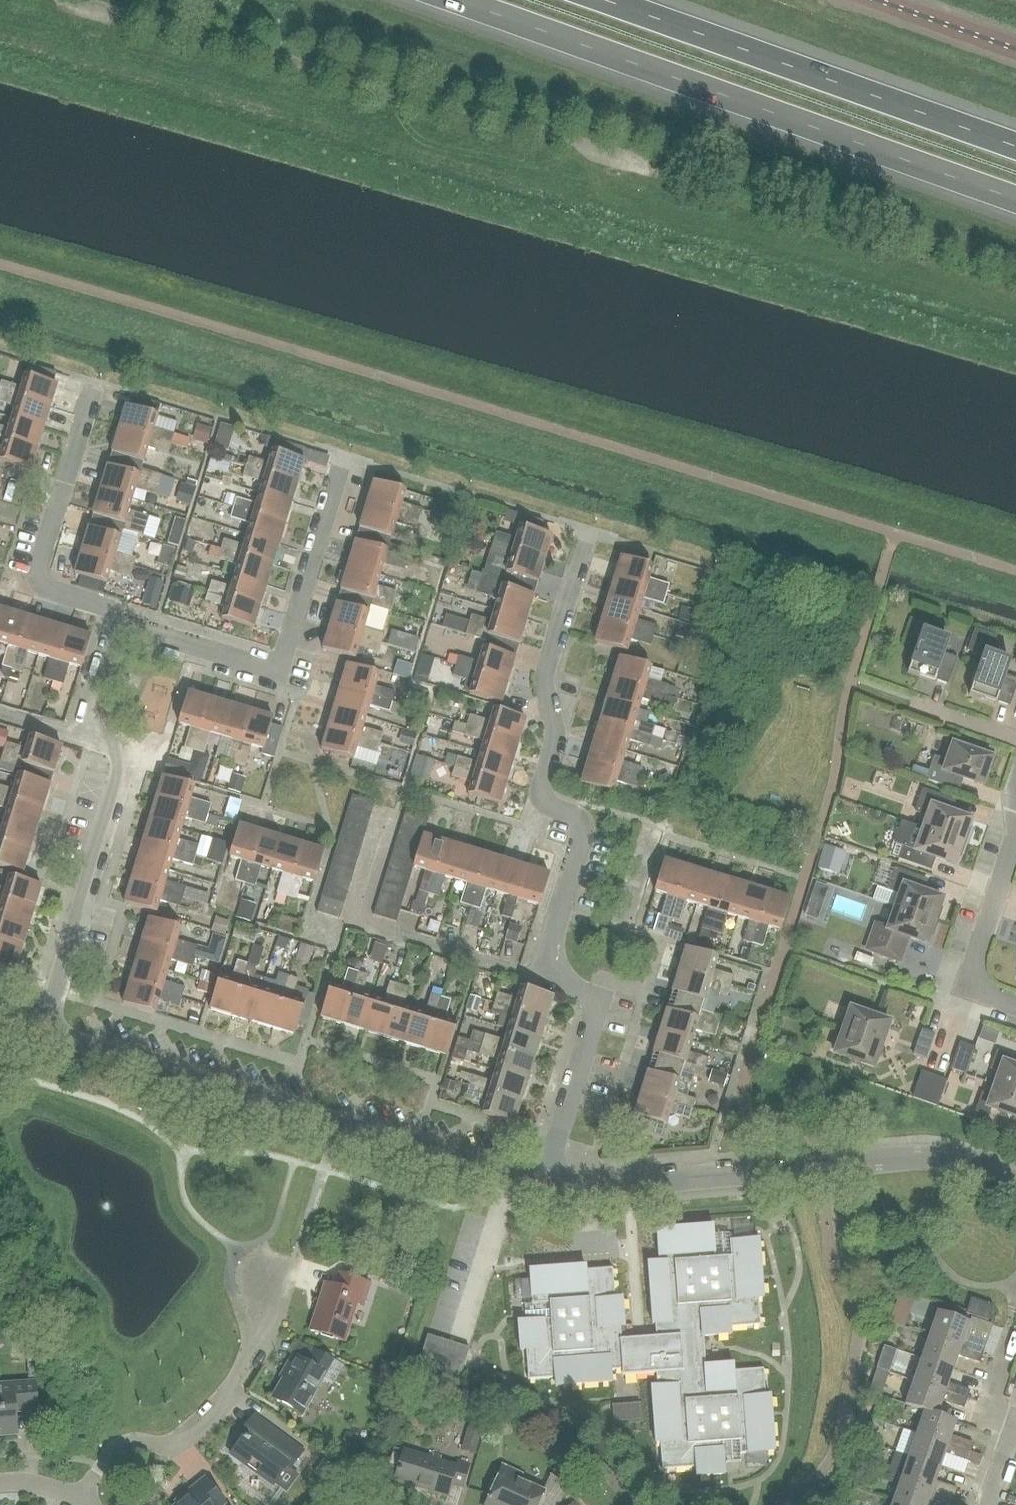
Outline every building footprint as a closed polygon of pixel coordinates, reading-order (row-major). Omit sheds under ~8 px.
[(49,406),(55,384),(23,374),(19,385),(0,379),(0,380),(0,390),(49,406)] [(49,406),(0,390),(0,401),(14,405),(10,417),(43,426),(49,406)] [(189,437),(172,432),(153,427),(156,415),(124,405),(118,427),(169,442),(186,447),(189,437)] [(43,426),(10,417),(7,426),(0,424),(0,435),(37,447),(43,426)] [(194,442),(207,446),(213,427),(199,423),(194,442)] [(231,448),(235,426),(222,424),(218,445),(231,448)] [(166,452),(169,442),(118,427),(105,468),(137,478),(140,468),(147,447),(166,452)] [(270,448),(273,438),(261,434),(258,445),(270,448)] [(37,447),(0,435),(0,446),(1,447),(0,451),(0,460),(30,469),(37,447)] [(296,481),(303,459),(271,450),(267,461),(248,455),(245,465),(296,481)] [(210,458),(208,468),(217,471),(218,471),(221,461),(220,461),(210,458)] [(290,501),(296,481),(245,465),(242,475),(261,481),(258,492),(290,501)] [(160,474),(140,468),(137,478),(105,468),(99,489),(131,499),(134,489),(154,494),(160,474)] [(400,501),(404,490),(372,481),(365,502),(417,517),(425,520),(428,510),(400,501)] [(128,509),(131,499),(99,489),(93,510),(125,520),(122,530),(142,536),(148,515),(128,509)] [(284,522),(290,501),(258,492),(255,502),(235,497),(232,506),(284,522)] [(226,493),(223,504),(232,506),(235,496),(226,493)] [(425,520),(417,517),(365,502),(353,543),(385,553),(388,543),(394,522),(422,530),(425,520)] [(436,504),(431,522),(452,528),(457,510),(436,504)] [(278,543),(284,522),(232,506),(230,516),(249,522),(246,533),(278,543)] [(116,551),(122,530),(125,520),(93,510),(80,551),(133,567),(135,557),(116,551)] [(175,518),(170,533),(185,538),(190,523),(175,518)] [(543,556),(550,534),(518,525),(515,536),(494,530),(491,540),(543,556)] [(272,563),(278,543),(246,533),(243,544),(223,538),(220,548),(272,563)] [(531,597),(543,556),(491,540),(488,550),(509,556),(502,578),(500,587),(531,597)] [(187,541),(184,550),(193,553),(195,544),(187,541)] [(402,569),(407,549),(388,543),(385,553),(353,543),(347,563),(378,573),(382,563),(402,569)] [(163,545),(157,564),(169,568),(175,549),(163,545)] [(272,563),(220,548),(217,558),(238,564),(234,575),(265,584),(272,563)] [(130,577),(133,567),(80,551),(74,573),(106,583),(109,571),(130,577)] [(648,577),(651,565),(618,555),(612,576),(645,586),(664,592),(667,583),(648,577)] [(375,585),(378,573),(347,563),(341,584),(372,594),(369,604),(387,609),(389,610),(395,591),(375,585)] [(177,566),(174,578),(185,581),(189,569),(177,566)] [(500,587),(502,578),(482,571),(476,592),(496,598),(493,609),(525,618),(531,597),(500,587)] [(259,605),(265,584),(234,575),(231,586),(211,580),(208,590),(259,605)] [(153,576),(147,599),(159,602),(164,578),(153,576)] [(661,602),(664,592),(645,586),(612,576),(606,597),(639,607),(642,596),(661,602)] [(387,609),(369,604),(372,594),(341,584),(328,626),(380,642),(383,632),(380,631),(387,609)] [(174,586),(170,600),(189,606),(193,592),(174,586)] [(253,627),(259,605),(208,590),(205,600),(225,605),(222,617),(253,627)] [(636,617),(639,607),(606,597),(599,618),(632,628),(652,634),(655,623),(636,617)] [(681,607),(678,619),(689,622),(692,610),(681,607)] [(519,639),(525,618),(493,609),(490,619),(470,612),(464,632),(485,639),(487,629),(519,639)] [(27,616),(6,610),(0,631),(0,643),(8,645),(2,665),(12,668),(27,616)] [(38,654),(48,622),(27,616),(12,668),(22,671),(28,651),(38,654)] [(649,643),(652,634),(632,628),(599,618),(593,639),(626,649),(629,638),(649,643)] [(53,680),(68,628),(48,622),(38,654),(49,657),(43,677),(53,680)] [(377,651),(380,642),(328,626),(322,648),(353,657),(357,645),(377,651)] [(81,667),(90,635),(68,628),(53,680),(63,683),(69,663),(81,667)] [(506,680),(519,639),(487,629),(485,639),(478,660),(457,654),(454,664),(506,680)] [(677,631),(674,641),(682,644),(682,643),(685,633),(677,631)] [(948,644),(921,634),(908,673),(920,677),(921,675),(948,684),(958,658),(945,653),(948,644)] [(669,641),(666,651),(681,655),(684,645),(669,641)] [(646,677),(650,665),(619,656),(612,677),(663,694),(671,696),(674,686),(666,684),(646,677)] [(981,699),(982,696),(1010,706),(1015,689),(1015,679),(1006,675),(1010,665),(983,656),(969,695),(981,699)] [(391,701),(394,691),(374,685),(378,673),(346,663),(340,685),(391,701)] [(500,702),(506,680),(454,664),(451,674),(472,680),(468,692),(500,702)] [(417,669),(414,680),(426,684),(429,673),(417,669)] [(660,703),(663,694),(612,677),(606,698),(637,708),(640,697),(660,703)] [(400,703),(391,701),(340,685),(334,706),(365,715),(369,705),(397,713),(400,703)] [(193,749),(209,697),(187,690),(178,722),(189,725),(183,746),(193,749)] [(220,735),(230,703),(209,697),(193,749),(203,752),(209,732),(220,735)] [(634,718),(637,708),(606,698),(600,719),(651,734),(654,724),(634,718)] [(235,761),(251,709),(230,703),(220,735),(231,738),(225,758),(235,761)] [(362,726),(365,715),(334,706),(328,726),(379,742),(382,732),(362,726)] [(519,739),(525,718),(493,708),(489,721),(469,715),(466,724),(519,739)] [(270,722),(272,715),(251,709),(235,761),(245,764),(251,744),(262,747),(260,752),(273,755),(282,725),(270,722)] [(648,744),(651,734),(600,719),(593,739),(625,749),(628,738),(648,744)] [(463,734),(466,724),(453,720),(450,730),(463,734)] [(513,760),(519,739),(466,724),(463,734),(484,740),(481,750),(513,760)] [(379,742),(328,726),(321,748),(353,758),(357,746),(392,756),(395,747),(379,742)] [(62,745),(29,735),(25,746),(6,741),(0,761),(0,768),(18,774),(16,778),(49,788),(62,745)] [(622,759),(625,749),(593,739),(587,760),(639,775),(642,765),(622,759)] [(930,771),(927,779),(952,788),(956,776),(982,785),(988,770),(991,771),(996,756),(976,749),(975,752),(953,745),(947,762),(935,757),(930,771)] [(506,781),(513,760),(481,750),(478,761),(457,754),(456,756),(454,765),(506,781)] [(434,759),(417,754),(408,783),(426,788),(434,759)] [(447,754),(444,764),(453,766),(454,765),(456,756),(447,754)] [(636,785),(639,775),(587,760),(581,782),(612,791),(616,779),(636,785)] [(182,779),(186,766),(168,761),(165,773),(182,779)] [(500,802),(506,781),(454,765),(453,766),(451,775),(471,781),(468,793),(500,802)] [(914,766),(911,774),(927,779),(930,771),(914,766)] [(669,773),(659,778),(663,786),(673,781),(669,773)] [(191,797),(194,786),(163,776),(156,798),(209,814),(212,804),(191,797)] [(49,788),(16,778),(13,788),(0,784),(0,796),(43,808),(49,788)] [(923,828),(965,843),(970,829),(967,828),(970,820),(944,810),(948,799),(923,790),(916,812),(928,816),(923,828)] [(372,813),(375,801),(352,794),(349,805),(372,813)] [(43,808),(0,796),(0,805),(8,808),(4,819),(37,829),(43,808)] [(206,823),(209,814),(156,798),(150,819),(182,828),(185,817),(206,823)] [(368,824),(372,813),(349,805),(345,817),(368,824)] [(405,811),(402,822),(425,829),(428,818),(405,811)] [(209,814),(206,823),(213,825),(216,816),(209,814)] [(368,824),(345,817),(342,828),(365,835),(368,824)] [(37,829),(4,819),(1,830),(0,829),(0,840),(31,850),(37,829)] [(178,839),(182,828),(150,819),(144,839),(196,855),(199,845),(178,839)] [(903,846),(916,851),(923,828),(901,821),(893,843),(903,846)] [(421,840),(423,834),(425,829),(402,822),(398,834),(421,840)] [(244,883),(260,830),(238,824),(229,856),(240,859),(234,880),(244,883)] [(365,835),(342,828),(338,839),(361,846),(365,835)] [(961,857),(965,843),(923,828),(916,851),(903,846),(899,858),(924,867),(928,856),(954,865),(958,856),(961,857)] [(271,869),(281,837),(260,830),(244,883),(254,886),(260,865),(271,869)] [(418,852),(421,840),(398,834),(395,845),(418,852)] [(429,893),(444,841),(423,834),(421,840),(418,852),(414,863),(413,866),(425,870),(419,890),(429,893)] [(285,895),(301,843),(281,837),(271,869),(282,872),(276,892),(285,895)] [(193,865),(196,855),(144,839),(138,860),(169,869),(172,859),(193,865)] [(361,846),(338,839),(335,850),(358,857),(361,846)] [(31,850),(0,840),(0,864),(24,872),(31,850)] [(455,879),(465,847),(444,841),(429,893),(438,896),(445,875),(455,879)] [(313,881),(323,849),(301,843),(285,895),(295,898),(301,877),(313,881)] [(414,863),(418,852),(395,845),(391,856),(414,863)] [(825,846),(818,868),(838,874),(845,852),(825,846)] [(470,905),(486,853),(465,847),(455,879),(466,882),(460,902),(470,905)] [(358,857),(335,850),(331,861),(354,869),(358,857)] [(497,891),(506,860),(486,853),(470,905),(480,908),(486,888),(497,891)] [(413,866),(414,863),(391,856),(388,868),(411,875),(413,866)] [(669,916),(686,864),(664,858),(654,890),(666,893),(660,913),(669,916)] [(166,880),(169,869),(138,860),(131,881),(184,896),(187,886),(166,880)] [(511,918),(527,866),(506,860),(497,891),(508,895),(502,915),(511,918)] [(354,869),(331,861),(328,873),(351,880),(354,869)] [(686,864),(669,916),(679,919),(685,900),(696,903),(706,871),(686,864)] [(539,904),(549,872),(527,866),(511,918),(521,921),(527,900),(539,904)] [(384,879),(407,886),(411,875),(388,868),(384,879)] [(891,881),(888,891),(900,895),(896,908),(938,923),(943,908),(940,907),(943,899),(916,890),(921,878),(895,869),(891,881)] [(711,929),(727,877),(706,871),(696,903),(707,906),(701,926),(711,929)] [(351,880),(328,873),(324,884),(347,891),(351,880)] [(42,885),(10,876),(7,887),(0,885),(0,896),(36,907),(42,885)] [(737,916),(747,883),(727,877),(711,929),(720,932),(727,912),(737,916)] [(384,879),(381,891),(404,898),(407,886),(384,879)] [(181,906),(184,896),(131,881),(125,902),(157,912),(160,900),(181,906)] [(752,942),(768,890),(747,883),(737,916),(748,919),(742,939),(752,942)] [(815,883),(810,899),(822,904),(828,888),(815,883)] [(344,902),(347,891),(324,884),(321,895),(344,902)] [(779,928),(789,896),(768,890),(752,942),(762,945),(768,925),(779,928)] [(377,902),(400,909),(404,898),(381,891),(377,902)] [(344,902),(321,895),(316,911),(339,918),(344,902)] [(36,907),(0,896),(0,907),(1,907),(0,909),(0,918),(29,927),(36,907)] [(377,902),(374,914),(397,921),(400,909),(377,902)] [(413,902),(409,913),(421,917),(425,905),(415,902),(413,902)] [(876,925),(867,950),(893,959),(894,958),(897,948),(902,935),(927,944),(930,935),(933,937),(938,923),(896,908),(888,929),(876,925)] [(469,911),(465,926),(478,929),(482,914),(469,911)] [(664,933),(669,916),(660,913),(654,930),(664,933)] [(29,927),(0,918),(0,941),(23,948),(29,927)] [(143,940),(194,955),(197,946),(177,940),(181,928),(149,918),(143,940)] [(510,923),(505,939),(517,943),(522,927),(510,923)] [(677,938),(680,927),(668,923),(665,935),(677,938)] [(711,929),(701,926),(697,940),(706,943),(711,929)] [(191,965),(194,955),(143,940),(137,960),(168,970),(171,959),(191,965)] [(23,948),(0,941),(0,964),(17,969),(23,948)] [(197,946),(194,955),(219,963),(222,953),(197,945),(197,946)] [(714,968),(717,957),(685,947),(679,969),(730,984),(733,974),(714,968)] [(231,1014),(247,962),(237,959),(231,979),(220,975),(210,1007),(231,1014)] [(165,980),(168,970),(137,960),(130,981),(182,996),(185,986),(165,980)] [(252,1020),(262,988),(250,985),(256,965),(247,962),(231,1014),(252,1020)] [(343,1022),(359,971),(349,968),(343,988),(331,984),(321,1016),(343,1022)] [(727,994),(730,984),(679,969),(669,1000),(702,1009),(708,989),(727,994)] [(201,970),(199,981),(200,981),(209,983),(211,973),(201,970)] [(273,1027),(288,974),(278,971),(272,992),(262,988),(252,1020),(273,1027)] [(364,1029),(373,997),(362,994),(368,974),(359,971),(343,1022),(364,1029)] [(308,990),(295,986),(298,978),(288,974),(273,1027),(294,1033),(308,990)] [(384,1035),(400,984),(390,980),(384,1000),(373,997),(364,1029),(384,1035)] [(179,1006),(182,996),(130,981),(124,1003),(156,1012),(159,1000),(179,1006)] [(200,981),(197,991),(210,994),(212,984),(209,983),(200,981)] [(384,1035),(405,1041),(416,1005),(405,1002),(410,987),(400,984),(384,1035)] [(547,1017),(553,996),(522,986),(518,998),(497,992),(494,1002),(547,1017)] [(431,993),(428,1002),(426,1008),(416,1005),(405,1041),(426,1047),(441,996),(431,993)] [(471,995),(467,1009),(478,1012),(482,999),(471,995)] [(447,1054),(457,1022),(445,1019),(451,999),(441,996),(426,1047),(447,1054)] [(701,1010),(702,1009),(669,1000),(660,1031),(692,1040),(695,1030),(715,1035),(721,1015),(701,1010)] [(541,1038),(547,1017),(494,1002),(491,1011),(512,1018),(509,1028),(541,1038)] [(840,1030),(882,1045),(890,1022),(851,1008),(848,1017),(845,1016),(840,1030)] [(191,1014),(188,1023),(197,1025),(199,1017),(191,1014)] [(534,1059),(541,1038),(509,1028),(505,1039),(476,1030),(474,1037),(483,1040),(482,1042),(534,1059)] [(874,1067),(882,1045),(840,1030),(835,1044),(838,1045),(835,1054),(874,1067)] [(926,1060),(935,1034),(923,1030),(914,1055),(926,1060)] [(702,1076),(708,1057),(689,1051),(692,1040),(660,1031),(651,1060),(694,1073),(702,1076)] [(534,1059),(482,1042),(458,1035),(452,1056),(464,1060),(467,1050),(479,1053),(479,1052),(499,1058),(496,1069),(528,1079),(534,1059)] [(966,1074),(975,1049),(960,1043),(952,1069),(966,1074)] [(1015,1092),(1015,1067),(1007,1063),(1010,1056),(997,1052),(991,1069),(1000,1072),(995,1085),(1015,1092)] [(693,1108),(696,1098),(687,1096),(694,1073),(651,1060),(641,1092),(693,1108)] [(522,1100),(528,1079),(496,1069),(492,1081),(472,1074),(469,1084),(522,1100)] [(925,1103),(934,1077),(922,1072),(913,1098),(925,1103)] [(934,1077),(925,1103),(937,1107),(946,1081),(934,1077)] [(515,1121),(522,1100),(469,1084),(466,1094),(487,1100),(483,1112),(515,1121)] [(995,1085),(992,1094),(982,1091),(976,1110),(987,1114),(989,1108),(1015,1117),(1014,1120),(1015,1121),(1015,1092),(995,1085)] [(690,1117),(693,1108),(641,1092),(635,1114),(643,1116),(639,1129),(662,1136),(670,1112),(690,1117)] [(526,1321),(518,1322),(520,1350),(526,1350),(528,1380),(555,1378),(556,1387),(612,1383),(611,1371),(622,1370),(623,1376),(656,1373),(657,1387),(651,1387),(655,1443),(660,1443),(662,1470),(696,1467),(697,1477),(725,1474),(725,1462),(740,1461),(740,1454),(775,1451),(771,1395),(766,1396),(764,1369),(734,1371),(733,1364),(706,1366),(704,1337),(731,1335),(731,1327),(737,1327),(760,1325),(758,1298),(763,1298),(759,1239),(753,1240),(733,1241),(730,1241),(730,1234),(714,1235),(713,1225),(657,1230),(659,1262),(648,1263),(652,1325),(655,1324),(656,1337),(622,1340),(621,1327),(625,1327),(622,1298),(615,1298),(613,1268),(586,1270),(586,1266),(530,1270),(532,1304),(532,1305),(525,1305),(526,1321)] [(363,1306),(370,1283),(340,1273),(336,1286),(326,1283),(311,1331),(345,1341),(357,1304),(363,1306)] [(988,1323),(993,1307),(971,1299),(966,1315),(988,1323)] [(894,1307),(889,1322),(893,1323),(904,1327),(909,1312),(898,1308),(894,1307)] [(929,1337),(983,1355),(986,1346),(965,1339),(969,1325),(937,1314),(929,1337)] [(460,1379),(469,1349),(428,1336),(418,1366),(460,1379)] [(980,1364),(983,1355),(929,1337),(922,1360),(954,1370),(958,1356),(980,1364)] [(287,1372),(285,1376),(272,1398),(302,1415),(323,1379),(332,1385),(343,1366),(314,1349),(307,1362),(293,1354),(284,1370),(287,1372)] [(43,1351),(26,1352),(27,1364),(28,1366),(43,1365),(44,1365),(43,1351)] [(949,1384),(954,1370),(922,1360),(914,1382),(968,1400),(971,1391),(949,1384)] [(37,1409),(35,1382),(0,1385),(0,1435),(17,1434),(15,1411),(37,1409)] [(964,1409),(968,1400),(914,1382),(905,1406),(925,1413),(925,1412),(937,1416),(938,1415),(942,1401),(964,1409)] [(641,1402),(615,1403),(616,1420),(642,1418),(641,1402)] [(957,1422),(938,1415),(937,1416),(925,1412),(925,1413),(917,1435),(971,1453),(974,1444),(952,1437),(957,1422)] [(290,1469),(303,1451),(255,1416),(241,1434),(245,1436),(231,1455),(273,1485),(287,1467),(290,1469)] [(462,1451),(475,1454),(482,1431),(484,1422),(471,1418),(462,1451)] [(968,1462),(971,1453),(917,1435),(909,1458),(941,1469),(946,1455),(967,1462),(968,1462)] [(463,1487),(470,1464),(458,1461),(457,1465),(404,1449),(395,1480),(448,1497),(452,1484),(463,1487)] [(980,1466),(983,1458),(971,1453),(968,1462),(980,1466)] [(937,1482),(941,1469),(909,1458),(901,1480),(955,1498),(958,1489),(937,1482)] [(571,1489),(551,1474),(543,1491),(519,1480),(521,1474),(503,1466),(486,1504),(538,1504),(539,1504),(559,1504),(571,1489)] [(205,1478),(182,1497),(184,1500),(177,1504),(228,1504),(205,1478)] [(955,1498),(901,1480),(893,1503),(899,1504),(928,1504),(930,1500),(945,1504),(953,1504),(955,1498)]
